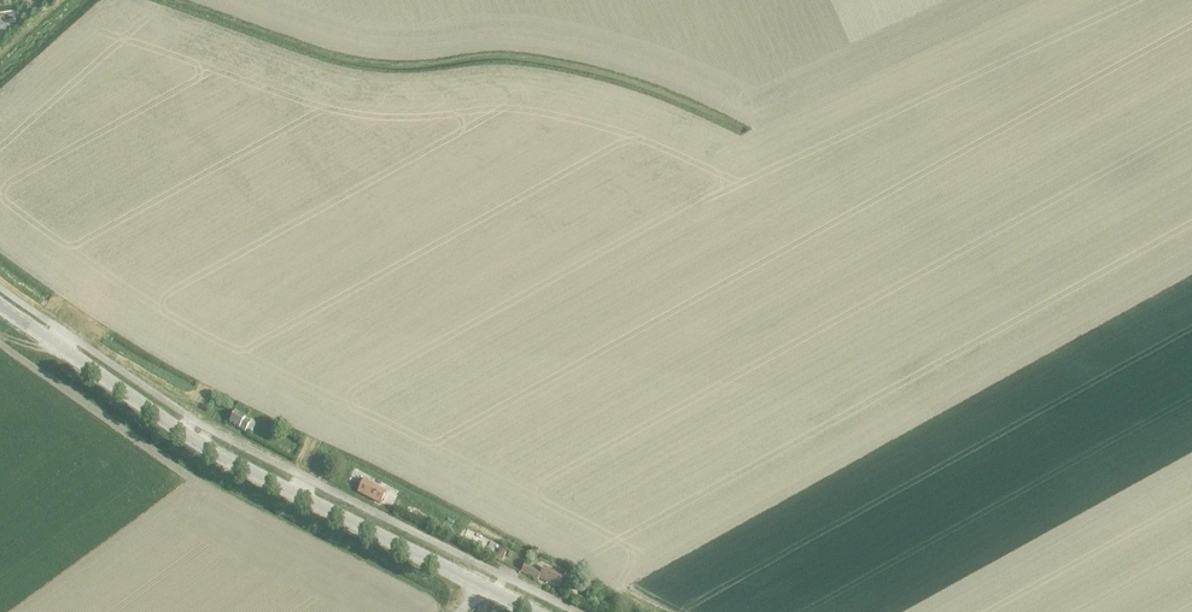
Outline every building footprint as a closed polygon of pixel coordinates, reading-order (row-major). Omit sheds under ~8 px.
[(250,432),(256,424),(252,421),(251,422),(236,413),(230,422),(245,431),(246,430),(250,432)] [(359,490),(358,491),(379,502),(384,492),(363,481),(359,490)] [(499,549),(494,559),(500,562),(505,553),(499,549)] [(524,564),(521,571),(520,572),(537,580),(537,579),(538,578),(562,590),(567,580),(563,578),(565,574),(558,571),(556,574),(543,568),(541,572),(524,564)]
